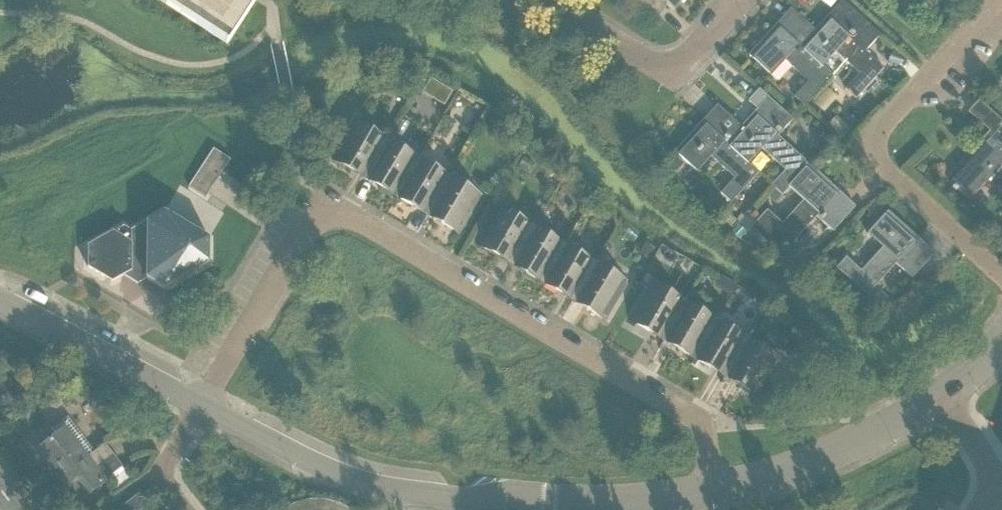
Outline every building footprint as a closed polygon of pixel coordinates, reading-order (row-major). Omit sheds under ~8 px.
[(255,1),(254,0),(158,0),(226,44),(255,1)] [(822,66),(835,51),(859,73),(845,88),(856,98),(883,68),(865,51),(880,35),(842,0),(815,30),(799,46),(822,66)] [(799,46),(815,30),(791,8),(748,54),(771,75),(785,59),(808,80),(794,96),(805,106),(832,75),(822,66),(799,46)] [(443,104),(454,87),(432,73),(421,90),(443,104)] [(789,186),(809,164),(778,135),(793,119),(759,89),(748,101),(757,109),(741,126),(740,126),(725,142),(748,162),(761,147),(785,169),(771,185),(782,195),(789,186)] [(979,100),(968,111),(993,134),(949,182),(969,200),(1001,163),(1001,121),(979,100)] [(725,142),(740,126),(717,104),(674,151),(688,164),(678,175),(686,182),(696,170),(697,171),(711,156),(734,177),(720,193),(731,202),(758,172),(748,162),(725,142)] [(364,178),(387,140),(354,120),(332,158),(364,178)] [(394,195),(417,158),(387,140),(364,178),(394,195)] [(204,196),(228,158),(211,148),(188,185),(204,196)] [(426,214),(448,176),(417,158),(394,195),(426,214)] [(789,186),(804,199),(782,223),(767,209),(757,220),(787,248),(816,216),(833,231),(855,206),(809,164),(789,186)] [(448,176),(426,214),(459,233),(482,195),(448,176)] [(510,263),(533,225),(500,206),(478,244),(510,263)] [(209,238),(164,211),(131,229),(123,225),(113,231),(113,230),(87,245),(87,267),(112,281),(132,270),(163,288),(208,263),(209,238)] [(912,278),(934,253),(887,211),(867,233),(883,247),(862,271),(846,257),(836,267),(867,295),(895,263),(912,278)] [(541,281),(564,243),(533,225),(510,263),(541,281)] [(649,259),(655,247),(645,242),(639,253),(649,259)] [(571,299),(594,261),(564,243),(541,281),(571,299)] [(594,261),(571,299),(606,319),(628,281),(594,261)] [(662,339),(685,301),(652,282),(630,320),(662,339)] [(692,357),(715,319),(685,301),(662,339),(692,357)] [(723,375),(746,337),(715,319),(692,357),(723,375)] [(746,337),(723,375),(757,395),(780,357),(746,337)] [(12,384),(6,375),(0,379),(0,393),(12,384)] [(86,458),(74,441),(82,435),(68,417),(51,429),(56,436),(38,449),(78,501),(104,481),(122,467),(105,444),(86,458)] [(148,505),(139,493),(117,509),(141,509),(148,505)] [(340,503),(325,499),(309,499),(294,503),(281,509),(351,509),(340,503)]
